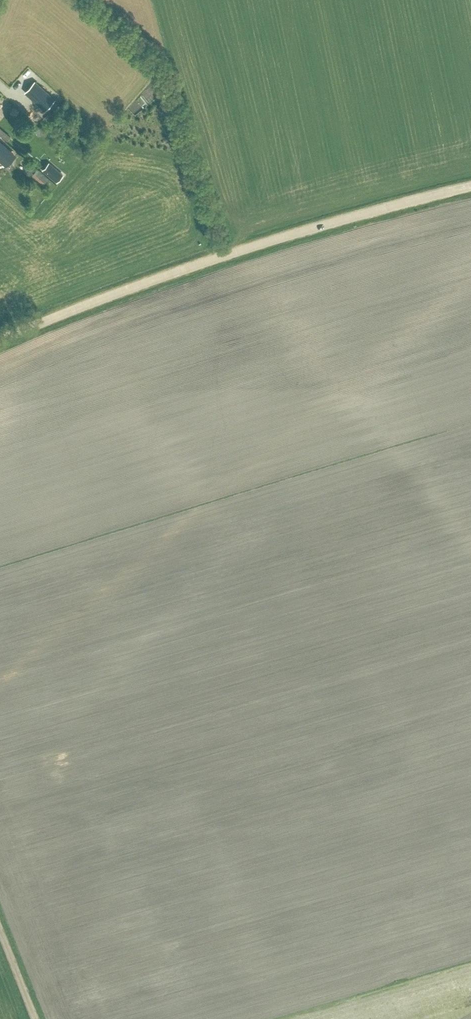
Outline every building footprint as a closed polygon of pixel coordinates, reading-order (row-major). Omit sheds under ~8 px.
[(166,81),(162,83),(166,97),(170,96),(178,93),(174,79),(166,81)] [(44,109),(46,108),(55,98),(41,86),(35,80),(24,91),(44,109)] [(2,137),(7,142),(11,137),(0,128),(0,135),(2,137)] [(17,154),(0,139),(0,156),(8,163),(17,154)] [(34,167),(30,163),(25,169),(29,173),(34,167)] [(54,166),(48,173),(57,181),(63,174),(54,166)] [(37,168),(32,174),(33,174),(43,183),(48,178),(38,168),(37,168)]
